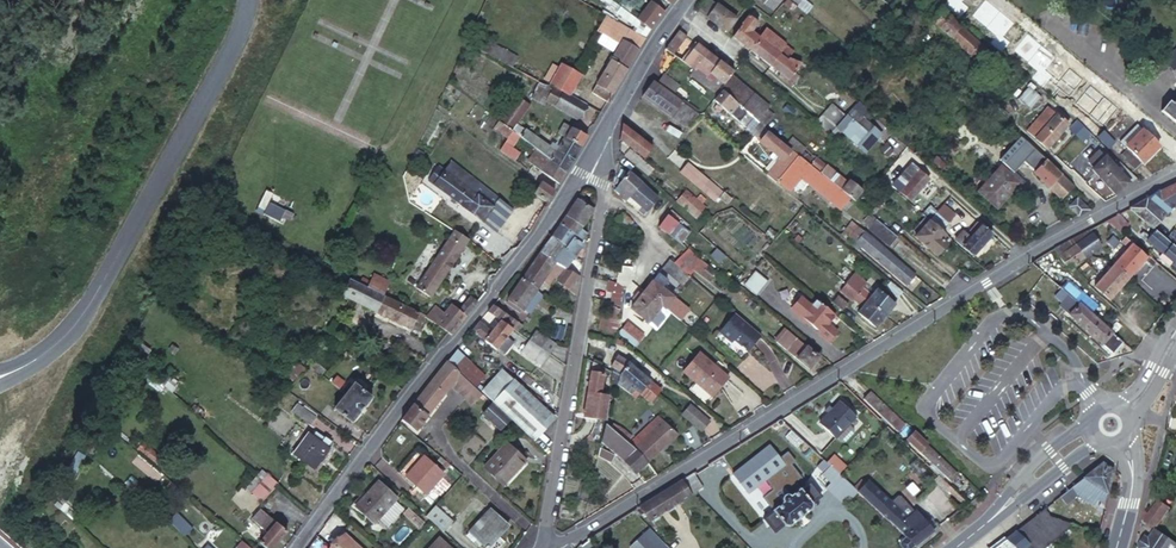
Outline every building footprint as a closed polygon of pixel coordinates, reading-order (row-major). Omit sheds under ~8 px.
[(612,0),(609,0),(605,5),(614,11),(616,8),(619,5),(612,0)] [(738,19),(727,10),(713,0),(704,0),(696,10),(727,32),(733,25),(738,19)] [(773,9),(780,0),(761,0),(773,9)] [(789,0),(788,0),(784,5),(792,11),(796,6),(789,0)] [(805,13),(812,5),(805,0),(789,0),(796,6),(805,13)] [(637,19),(639,20),(644,24),(651,29),(651,28),(655,23),(664,10),(650,1),(637,19)] [(619,5),(616,8),(618,10),(617,12),(635,25),(639,20),(637,19),(621,6),(619,5)] [(956,29),(959,25),(941,9),(931,20),(949,36),(956,29)] [(640,48),(647,36),(641,32),(624,23),(607,13),(597,30),(621,45),(593,91),(608,100),(612,93),(620,79),(625,71),(629,66),(640,48)] [(749,16),(733,37),(737,40),(742,44),(752,32),(759,23),(749,16)] [(967,32),(959,25),(956,29),(949,36),(953,40),(981,65),(991,54),(967,32)] [(685,35),(677,29),(666,44),(667,45),(673,50),(685,35)] [(766,29),(759,37),(760,39),(773,48),(779,53),(787,60),(789,58),(794,52),(766,29)] [(752,32),(742,44),(748,48),(751,51),(760,39),(759,37),(752,32)] [(760,39),(751,51),(762,59),(769,65),(779,53),(773,48),(760,39)] [(488,40),(482,51),(501,62),(509,66),(515,55),(488,40)] [(709,54),(697,44),(685,59),(695,68),(700,71),(706,77),(719,61),(709,54)] [(793,73),(801,63),(789,58),(787,60),(779,53),(769,65),(779,73),(784,77),(792,82),(797,77),(793,73)] [(1167,64),(1169,65),(1174,69),(1175,67),(1175,56),(1167,64)] [(734,72),(727,67),(721,63),(719,61),(706,77),(708,78),(713,82),(716,77),(725,84),(732,75),(734,72)] [(552,87),(568,95),(580,75),(561,64),(559,67),(552,63),(543,78),(550,82),(549,84),(553,86),(552,87)] [(692,72),(704,83),(708,78),(706,77),(700,71),(695,68),(692,72)] [(789,86),(792,82),(784,77),(779,73),(777,76),(789,86)] [(756,95),(732,75),(725,84),(721,89),(722,90),(740,105),(745,109),(754,117),(758,121),(764,125),(773,114),(767,108),(769,106),(756,95)] [(665,76),(663,78),(676,87),(672,94),(673,95),(679,86),(665,76)] [(676,87),(663,78),(658,85),(660,86),(672,94),(676,87)] [(721,89),(708,78),(704,83),(717,93),(722,90),(721,89)] [(650,80),(640,93),(645,97),(650,100),(660,86),(658,85),(650,80)] [(544,104),(546,100),(552,89),(540,82),(531,97),(544,104)] [(660,86),(650,100),(664,110),(672,115),(683,101),(676,97),(672,94),(660,86)] [(1027,86),(1010,104),(1017,110),(1024,102),(1030,107),(1039,97),(1027,86)] [(578,117),(585,103),(568,95),(552,87),(552,89),(546,100),(578,117)] [(740,105),(722,90),(714,99),(738,118),(745,109),(740,105)] [(514,95),(498,119),(499,119),(506,124),(514,130),(516,132),(523,138),(525,139),(540,151),(543,153),(544,155),(551,159),(556,151),(516,122),(528,104),(514,95)] [(838,96),(831,103),(839,109),(845,114),(850,109),(851,108),(838,96)] [(1171,103),(1167,100),(1159,110),(1175,124),(1175,97),(1171,103)] [(687,126),(698,112),(691,107),(683,101),(672,115),(687,126)] [(860,118),(867,110),(857,102),(851,108),(850,109),(860,118)] [(839,109),(831,103),(821,115),(835,126),(845,114),(839,109)] [(1050,105),(1027,129),(1046,146),(1068,123),(1050,105)] [(860,118),(850,109),(845,114),(851,119),(858,125),(862,120),(860,118)] [(840,131),(851,119),(845,114),(835,126),(830,131),(834,135),(840,131)] [(821,115),(815,122),(822,128),(828,133),(830,131),(835,126),(821,115)] [(506,124),(499,119),(494,127),(508,137),(514,130),(506,124)] [(851,119),(840,131),(863,151),(878,134),(862,120),(858,125),(851,119)] [(765,126),(764,125),(758,121),(751,129),(755,133),(757,135),(765,126)] [(1070,129),(1074,133),(1082,125),(1077,121),(1070,129)] [(550,161),(566,171),(570,163),(577,152),(587,135),(564,122),(558,132),(564,136),(556,151),(551,159),(550,161)] [(1123,158),(1125,160),(1134,168),(1140,161),(1144,164),(1161,145),(1138,124),(1121,142),(1130,151),(1123,158)] [(651,147),(622,125),(620,138),(635,150),(644,157),(651,147)] [(1082,125),(1074,133),(1080,138),(1087,131),(1084,127),(1082,125)] [(780,139),(768,129),(760,138),(775,150),(770,155),(777,161),(767,172),(770,175),(773,177),(777,180),(778,179),(799,154),(798,153),(791,148),(791,149),(785,144),(780,139)] [(1105,129),(1096,137),(1107,148),(1116,139),(1105,129)] [(516,132),(514,130),(508,137),(507,140),(499,151),(506,155),(513,160),(518,153),(513,149),(523,138),(516,132)] [(791,135),(785,144),(791,149),(791,148),(798,153),(802,148),(804,146),(791,135)] [(1025,140),(1004,163),(1014,172),(1024,161),(1035,170),(1045,159),(1025,140)] [(802,148),(798,153),(799,154),(804,159),(823,174),(844,191),(852,198),(855,200),(863,190),(850,179),(847,182),(813,154),(811,156),(802,148)] [(535,166),(559,183),(562,177),(566,171),(550,161),(551,159),(544,155),(543,153),(534,166),(535,166)] [(799,154),(778,179),(791,189),(801,176),(842,210),(852,198),(844,191),(823,174),(804,159),(799,154)] [(906,160),(899,154),(893,161),(886,169),(893,174),(906,160)] [(1115,192),(1138,178),(1133,174),(1131,171),(1125,166),(1122,164),(1117,169),(1103,157),(1091,170),(1115,192)] [(1063,198),(1075,186),(1069,181),(1052,165),(1048,161),(1045,159),(1034,171),(1049,185),(1063,198)] [(1125,160),(1122,164),(1125,166),(1131,171),(1134,168),(1125,160)] [(708,178),(687,162),(680,171),(701,187),(708,178)] [(450,163),(443,171),(475,195),(481,186),(450,163)] [(904,185),(898,192),(908,201),(928,178),(920,171),(910,163),(896,179),(904,185)] [(1001,165),(978,190),(996,207),(1019,182),(1001,165)] [(475,195),(443,171),(437,167),(426,182),(496,232),(512,209),(498,199),(492,206),(475,195)] [(641,183),(628,172),(617,185),(624,190),(630,195),(641,183)] [(884,174),(881,178),(886,182),(890,178),(884,174)] [(680,196),(684,190),(670,179),(667,177),(662,183),(665,186),(673,192),(674,190),(680,196)] [(722,190),(708,178),(701,187),(715,199),(722,190)] [(534,193),(547,202),(550,197),(554,191),(549,188),(541,182),(534,193)] [(1162,189),(1174,198),(1175,197),(1175,182),(1162,189)] [(653,200),(656,196),(642,184),(641,183),(630,195),(631,196),(641,205),(646,208),(653,200)] [(498,199),(481,186),(475,195),(492,206),(498,199)] [(1160,188),(1145,197),(1165,212),(1166,210),(1174,198),(1162,189),(1160,188)] [(680,196),(676,200),(694,215),(700,207),(697,204),(699,202),(685,189),(684,190),(680,196)] [(626,200),(630,195),(624,190),(619,195),(626,200)] [(731,197),(723,191),(718,197),(726,203),(731,197)] [(638,210),(641,205),(631,196),(630,195),(626,200),(636,208),(638,210)] [(661,200),(656,196),(653,200),(646,208),(647,209),(643,214),(658,226),(664,218),(666,215),(667,214),(671,209),(667,205),(661,200)] [(941,204),(943,202),(935,196),(922,213),(924,215),(926,216),(929,219),(935,211),(941,204)] [(1084,211),(1089,208),(1077,197),(1068,206),(1078,215),(1084,211)] [(1149,214),(1143,221),(1147,225),(1148,226),(1151,222),(1155,227),(1158,224),(1157,223),(1165,212),(1145,197),(1136,202),(1149,214)] [(593,209),(578,199),(576,202),(567,215),(582,226),(586,219),(593,209)] [(894,210),(881,199),(874,208),(870,213),(875,217),(885,225),(890,219),(889,217),(894,210)] [(279,220),(284,209),(268,201),(262,212),(279,220)] [(1128,207),(1129,209),(1143,221),(1149,214),(1136,202),(1128,207)] [(936,226),(941,230),(954,214),(941,204),(935,211),(929,219),(936,226)] [(647,209),(646,208),(641,205),(638,210),(641,212),(643,214),(647,209)] [(1118,212),(1108,220),(1118,231),(1128,223),(1118,212)] [(875,240),(886,226),(885,225),(875,217),(870,213),(863,221),(859,226),(864,230),(870,236),(875,240)] [(664,218),(658,226),(661,228),(676,239),(680,234),(685,228),(667,214),(666,215),(664,218)] [(582,226),(567,215),(562,222),(560,225),(576,234),(580,228),(582,226)] [(913,229),(917,233),(921,228),(929,219),(926,216),(924,215),(913,229)] [(936,254),(950,237),(941,230),(936,226),(929,219),(921,228),(917,233),(914,236),(936,254)] [(974,254),(992,233),(986,229),(978,222),(970,232),(972,234),(968,238),(962,233),(956,239),(974,254)] [(1153,230),(1161,237),(1166,232),(1158,224),(1155,227),(1153,230)] [(576,234),(560,225),(553,235),(566,247),(571,242),(573,238),(576,234)] [(859,226),(848,239),(851,241),(853,243),(864,230),(859,226)] [(586,233),(580,228),(576,234),(573,238),(579,243),(586,233)] [(1072,238),(1083,259),(1091,255),(1101,249),(1090,228),(1072,238)] [(1173,262),(1175,259),(1175,250),(1166,241),(1161,237),(1153,230),(1151,228),(1143,236),(1173,262)] [(432,297),(468,240),(453,230),(452,231),(417,288),(432,297)] [(870,236),(864,230),(853,243),(858,248),(861,245),(869,252),(869,253),(906,283),(914,273),(875,240),(870,236)] [(566,247),(553,235),(542,250),(542,251),(541,253),(556,263),(565,249),(566,247)] [(1132,242),(1126,236),(1122,241),(1128,246),(1131,243),(1132,242)] [(565,249),(575,256),(582,245),(579,243),(573,238),(571,242),(566,247),(565,249)] [(1066,241),(1053,247),(1065,269),(1083,259),(1072,238),(1066,241)] [(1122,271),(1129,278),(1147,257),(1131,243),(1128,246),(1113,264),(1122,271)] [(566,269),(575,256),(565,249),(556,263),(566,269)] [(699,264),(685,252),(675,263),(689,275),(696,267),(699,264)] [(556,263),(541,253),(538,257),(523,278),(522,278),(523,278),(538,289),(545,279),(550,282),(555,275),(560,278),(557,282),(577,295),(578,290),(580,278),(567,268),(566,269),(556,263)] [(711,279),(717,271),(710,266),(702,259),(699,264),(696,267),(711,279)] [(671,260),(663,269),(684,286),(691,277),(689,275),(675,263),(671,260)] [(1110,300),(1129,278),(1122,271),(1113,264),(1104,275),(1094,285),(1110,300)] [(634,274),(635,268),(624,266),(623,272),(619,272),(617,283),(626,287),(633,287),(633,281),(634,274)] [(754,270),(743,284),(755,294),(766,280),(754,270)] [(849,277),(846,282),(853,287),(858,292),(861,287),(863,285),(847,272),(846,274),(849,277)] [(369,281),(366,288),(374,292),(383,296),(389,282),(372,274),(369,281)] [(1066,276),(1058,284),(1065,291),(1068,294),(1091,314),(1098,306),(1066,276)] [(361,278),(358,284),(366,288),(369,281),(361,278)] [(523,310),(524,309),(532,297),(538,289),(523,278),(508,299),(521,309),(523,310)] [(349,279),(342,296),(345,297),(368,309),(391,320),(417,332),(425,315),(412,310),(401,305),(400,304),(398,303),(389,299),(383,296),(374,292),(366,288),(358,284),(349,280),(349,279)] [(896,296),(901,290),(894,283),(889,279),(883,286),(896,296)] [(617,283),(609,280),(606,290),(612,292),(609,308),(621,313),(622,305),(626,287),(617,283)] [(654,280),(645,291),(658,301),(662,305),(665,308),(673,297),(654,280)] [(853,287),(846,282),(840,288),(852,299),(854,296),(858,292),(853,287)] [(861,287),(858,292),(866,299),(870,294),(861,287)] [(871,303),(885,315),(895,304),(875,288),(870,294),(866,299),(871,303)] [(530,313),(544,293),(538,289),(532,297),(524,309),(530,313)] [(458,307),(469,314),(472,310),(480,300),(477,296),(470,291),(458,307)] [(658,301),(645,291),(632,307),(648,322),(662,305),(658,301)] [(858,292),(854,296),(863,304),(866,299),(858,292)] [(1059,304),(1113,353),(1123,343),(1095,318),(1091,314),(1068,294),(1059,304)] [(838,295),(833,302),(842,310),(848,303),(838,295)] [(804,317),(813,306),(802,297),(793,308),(804,317)] [(521,309),(508,299),(506,303),(518,312),(521,309)] [(876,326),(885,315),(871,303),(866,299),(863,304),(857,310),(876,326)] [(819,301),(818,300),(813,306),(804,317),(820,331),(821,332),(829,323),(836,315),(819,301)] [(434,303),(425,315),(448,333),(452,335),(461,324),(469,314),(458,307),(450,301),(443,310),(434,303)] [(501,320),(513,328),(520,332),(524,326),(494,305),(489,311),(501,320)] [(616,336),(620,315),(610,311),(607,319),(601,318),(598,333),(616,336)] [(761,335),(735,313),(719,332),(728,339),(730,336),(748,351),(761,335)] [(471,333),(497,351),(498,349),(507,337),(513,328),(501,320),(494,330),(481,321),(476,328),(471,333)] [(628,322),(622,329),(637,343),(643,336),(628,322)] [(838,331),(829,323),(821,332),(820,331),(819,333),(829,342),(838,331)] [(557,324),(554,336),(563,338),(567,327),(557,324)] [(530,340),(551,354),(558,343),(538,329),(530,340)] [(797,340),(787,330),(777,343),(788,352),(797,340)] [(515,343),(507,337),(498,349),(506,355),(515,343)] [(543,365),(551,354),(530,340),(523,351),(543,365)] [(797,340),(788,352),(808,368),(818,355),(797,340)] [(135,343),(124,356),(138,366),(148,353),(135,343)] [(171,344),(168,349),(173,353),(177,349),(171,344)] [(486,376),(459,349),(452,357),(449,361),(470,381),(475,386),(486,376)] [(734,374),(703,350),(687,369),(718,394),(734,374)] [(611,368),(613,370),(628,383),(633,387),(638,391),(640,393),(650,380),(649,379),(627,360),(617,356),(611,368)] [(470,381),(449,361),(437,376),(425,390),(409,411),(403,420),(417,430),(453,384),(459,390),(460,391),(470,381)] [(606,369),(594,362),(593,372),(605,375),(606,369)] [(315,365),(312,369),(322,377),(325,373),(315,365)] [(534,440),(555,418),(531,395),(503,368),(483,390),(517,424),(534,440)] [(613,370),(612,372),(610,378),(628,393),(633,387),(628,383),(613,370)] [(167,371),(157,385),(162,388),(172,375),(167,371)] [(605,375),(593,372),(589,396),(601,399),(605,375)] [(337,378),(332,385),(339,390),(344,383),(337,378)] [(650,401),(657,394),(660,389),(650,380),(640,393),(642,394),(650,401)] [(477,387),(475,386),(470,381),(460,391),(467,397),(477,387)] [(355,384),(334,410),(353,424),(372,398),(355,384)] [(480,390),(477,387),(467,397),(467,398),(475,405),(485,395),(480,390)] [(633,387),(628,393),(633,397),(638,391),(633,387)] [(880,414),(886,408),(870,392),(864,399),(880,414)] [(609,400),(601,399),(589,396),(585,417),(607,421),(608,420),(609,400)] [(836,400),(816,420),(832,436),(852,415),(836,400)] [(512,422),(494,404),(483,415),(501,432),(512,422)] [(305,405),(302,408),(316,418),(319,414),(305,405)] [(691,406),(683,414),(701,430),(708,421),(691,406)] [(316,418),(302,408),(297,416),(311,426),(316,418)] [(904,425),(886,408),(880,414),(897,431),(904,425)] [(646,460),(675,435),(659,415),(634,436),(627,443),(633,449),(646,460)] [(159,422),(154,429),(163,436),(168,430),(159,422)] [(612,422),(612,430),(617,434),(627,443),(634,436),(624,427),(612,422)] [(646,460),(633,449),(627,443),(617,434),(612,430),(607,425),(606,427),(604,436),(603,441),(636,470),(646,460)] [(803,440),(792,429),(786,436),(797,446),(803,440)] [(927,445),(914,432),(907,440),(920,452),(921,451),(951,481),(957,475),(926,445),(927,445)] [(311,434),(296,455),(318,471),(332,451),(329,448),(333,443),(319,433),(316,438),(311,434)] [(503,440),(480,466),(498,483),(521,457),(503,440)] [(814,450),(805,442),(800,448),(818,465),(824,460),(814,450)] [(773,532),(783,524),(789,525),(810,508),(811,502),(805,495),(815,488),(808,479),(798,487),(795,482),(801,477),(790,463),(794,460),(787,451),(779,457),(769,443),(732,472),(746,491),(764,478),(772,488),(761,496),(771,509),(762,517),(773,532)] [(76,450),(64,473),(71,477),(83,456),(76,450)] [(826,461),(834,469),(838,472),(845,465),(833,454),(826,461)] [(425,458),(409,479),(428,495),(445,475),(425,458)] [(824,460),(818,465),(818,466),(828,475),(834,469),(826,461),(824,460)] [(1069,489),(1061,495),(1067,503),(1076,495),(1093,505),(1097,498),(1104,502),(1114,469),(1103,462),(1090,472),(1076,483),(1069,489)] [(257,486),(267,474),(264,471),(261,469),(246,487),(252,492),(257,486)] [(263,501),(278,483),(274,479),(267,474),(257,486),(260,489),(255,495),(263,501)] [(671,509),(691,496),(683,481),(677,484),(662,493),(671,509)] [(853,487),(857,491),(863,485),(858,481),(853,487)] [(378,483),(354,509),(373,526),(397,501),(378,483)] [(913,543),(916,546),(920,543),(928,536),(935,531),(916,513),(912,513),(907,508),(900,515),(865,483),(863,485),(857,491),(886,518),(907,538),(913,543)] [(592,488),(584,485),(582,491),(581,499),(588,500),(592,488)] [(252,492),(255,495),(260,489),(257,486),(252,492)] [(642,506),(645,513),(650,521),(671,509),(662,493),(657,497),(642,506)] [(155,501),(149,508),(158,516),(167,505),(158,497),(157,499),(155,501)] [(1142,518),(1157,529),(1170,508),(1159,500),(1149,514),(1144,511),(1143,513),(1142,518)] [(637,509),(640,516),(645,513),(642,506),(637,509)] [(1016,531),(1034,547),(1046,547),(1074,523),(1051,515),(1045,508),(1035,516),(1016,531)] [(470,534),(484,547),(490,547),(491,547),(490,547),(508,527),(492,510),(470,534)] [(261,511),(259,514),(253,521),(267,533),(276,524),(261,511)] [(439,518),(438,517),(434,521),(441,529),(451,520),(444,513),(439,518)] [(267,533),(259,544),(264,547),(273,547),(286,532),(276,524),(267,533)] [(1165,534),(1157,529),(1150,539),(1145,536),(1138,546),(1141,547),(1175,547),(1175,542),(1165,534)] [(634,547),(658,547),(642,530),(629,542),(634,547)] [(1016,531),(1012,534),(995,547),(1034,547),(1016,531)] [(337,547),(356,547),(345,538),(337,547)] [(916,546),(913,543),(907,538),(903,543),(902,547),(903,547),(913,547),(916,546)] [(240,542),(236,539),(228,547),(247,547),(240,542)] [(431,547),(448,547),(439,539),(431,547)]
